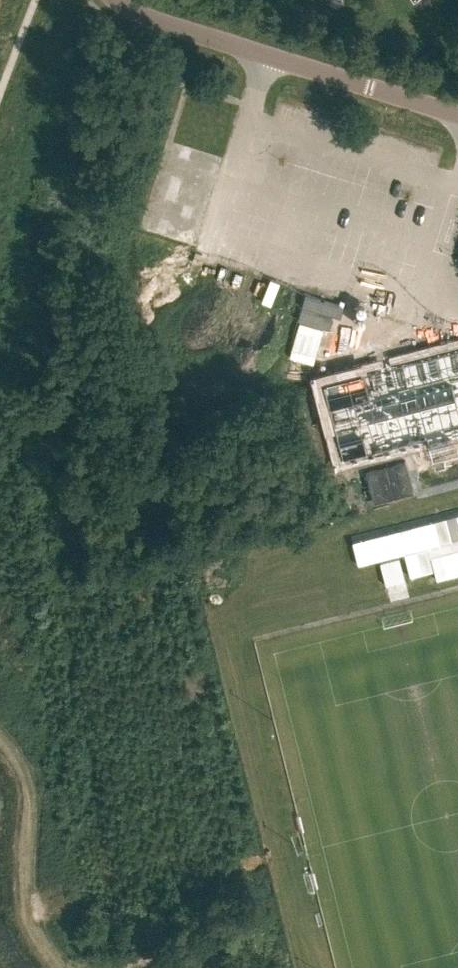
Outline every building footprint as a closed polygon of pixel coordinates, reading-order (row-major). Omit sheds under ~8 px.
[(432,354),(432,355),(341,378),(322,382),(325,393),(342,460),(408,443),(426,438),(428,446),(452,440),(457,439),(457,348),(432,354)]
